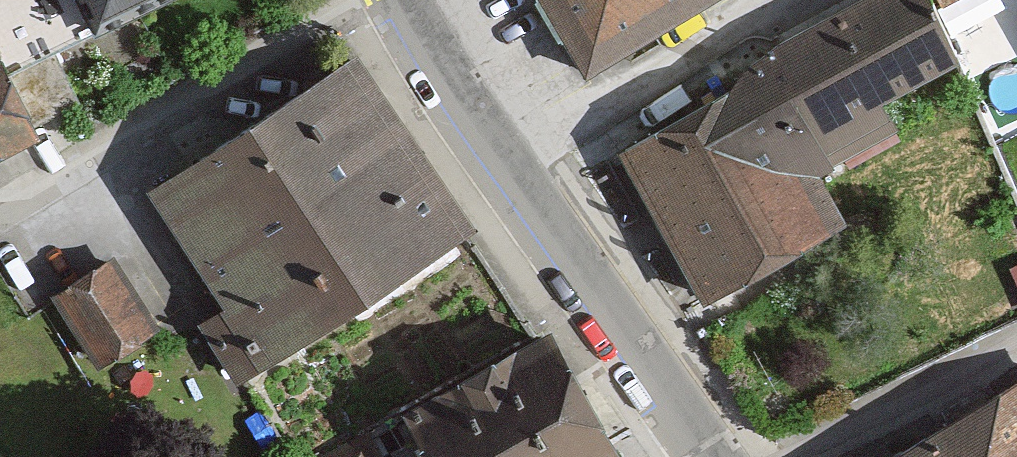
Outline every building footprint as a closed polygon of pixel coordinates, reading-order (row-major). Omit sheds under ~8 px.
[(130,0),(92,0),(99,16),(130,0)] [(591,82),(721,0),(538,0),(591,82)] [(919,0),(888,0),(624,152),(717,313),(862,230),(828,171),(970,89),(919,0)] [(0,50),(0,132),(34,115),(0,50)] [(365,65),(155,206),(230,317),(206,333),(250,398),(484,242),(365,65)] [(162,339),(117,269),(55,309),(100,379),(162,339)] [(542,324),(417,402),(452,456),(590,456),(616,441),(542,324)] [(921,456),(1016,456),(1016,398),(921,456)]
